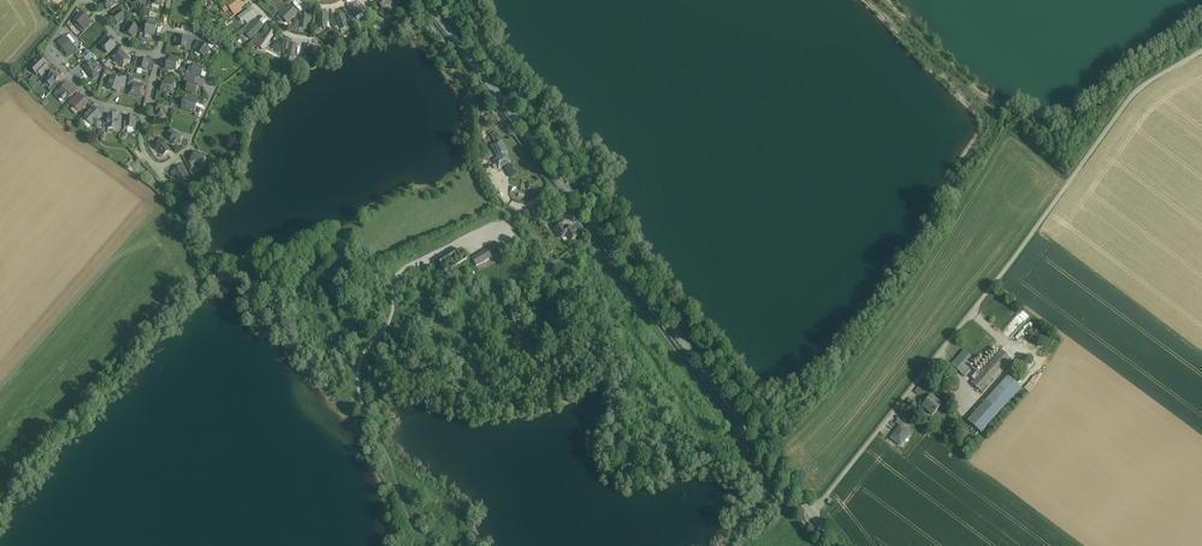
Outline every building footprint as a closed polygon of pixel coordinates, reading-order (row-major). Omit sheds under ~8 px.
[(103,3),(108,10),(116,4),(113,0),(106,0),(103,3)] [(227,5),(227,4),(222,8),(225,12),(230,8),(235,15),(241,10),(239,7),(242,5),(238,0),(233,0),(227,5)] [(272,0),(276,5),(273,8),(275,10),(272,13),(275,15),(277,13),(280,10),(278,9),(285,1),(284,0),(272,0)] [(378,2),(383,8),(391,2),(389,0),(380,0),(378,2)] [(352,13),(350,14),(354,20),(356,18),(355,17),(361,12),(355,4),(349,9),(352,13)] [(287,23),(297,13),(290,6),(287,9),(281,16),(280,15),(278,18),(281,21),(283,19),(287,23)] [(278,14),(280,15),(281,16),(287,9),(285,7),(278,14)] [(245,21),(247,23),(256,18),(249,8),(237,16),(242,23),(245,21)] [(119,12),(112,17),(118,24),(126,18),(121,12),(120,11),(119,12)] [(84,16),(81,13),(75,19),(78,22),(78,23),(85,30),(88,27),(85,24),(89,20),(84,16)] [(327,27),(327,15),(318,15),(319,27),(327,27)] [(344,15),(336,18),(340,29),(347,27),(348,29),(350,28),(348,22),(346,23),(344,15)] [(305,18),(301,17),(300,27),(308,28),(309,19),(309,18),(305,18)] [(157,24),(148,22),(145,34),(155,36),(157,24)] [(253,25),(247,31),(252,36),(263,26),(258,22),(254,26),(253,25)] [(131,24),(130,24),(129,26),(125,32),(133,37),(137,30),(137,28),(131,24)] [(270,29),(261,41),(260,40),(257,45),(263,50),(268,43),(275,33),(270,29)] [(77,51),(66,37),(58,43),(67,54),(72,50),(74,53),(77,51)] [(106,37),(99,44),(101,46),(108,39),(106,37)] [(185,50),(190,51),(190,47),(187,46),(188,39),(179,37),(179,38),(177,47),(186,49),(185,50)] [(280,37),(276,43),(283,46),(286,40),(280,37)] [(108,39),(101,46),(108,54),(115,46),(108,39)] [(297,45),(291,43),(288,55),(290,56),(291,53),(295,54),(297,45)] [(198,48),(195,46),(193,49),(196,51),(197,50),(205,55),(209,49),(201,44),(198,48)] [(312,46),(306,45),(304,57),(306,57),(307,54),(310,55),(312,46)] [(85,58),(91,53),(88,49),(81,54),(85,58)] [(122,52),(117,57),(115,55),(112,57),(123,68),(130,61),(122,52)] [(81,61),(84,58),(79,53),(76,56),(81,61)] [(40,58),(31,67),(38,74),(39,74),(42,77),(44,75),(41,72),(46,67),(47,65),(40,58)] [(149,62),(140,59),(138,66),(135,65),(134,65),(134,68),(147,71),(149,62)] [(93,60),(84,67),(91,76),(100,69),(93,60)] [(169,60),(168,60),(166,68),(175,70),(176,67),(177,67),(177,66),(177,62),(175,61),(169,60)] [(203,69),(194,66),(191,74),(197,76),(201,77),(203,69)] [(61,78),(54,72),(48,78),(49,78),(46,82),(51,87),(54,83),(55,84),(61,78)] [(118,79),(112,77),(108,88),(118,92),(122,81),(123,81),(124,77),(119,76),(118,79)] [(31,77),(27,82),(33,87),(37,82),(31,77)] [(194,84),(189,82),(189,83),(186,91),(195,94),(198,85),(194,84)] [(62,83),(56,90),(59,93),(66,86),(62,83)] [(132,83),(131,85),(130,94),(142,97),(144,86),(141,85),(132,83)] [(164,83),(163,83),(161,91),(171,93),(172,85),(170,84),(164,83)] [(58,93),(58,94),(61,96),(66,101),(74,91),(67,84),(66,86),(59,93),(58,93)] [(81,97),(76,102),(73,100),(70,103),(80,112),(87,104),(83,100),(84,100),(81,97)] [(197,103),(191,101),(192,98),(188,97),(187,101),(188,101),(185,110),(194,113),(197,103)] [(167,107),(158,105),(156,112),(159,112),(158,115),(163,116),(163,113),(166,114),(167,107)] [(93,109),(84,118),(92,126),(98,119),(100,117),(93,109)] [(118,117),(108,116),(108,129),(121,130),(121,126),(121,125),(117,125),(118,117)] [(135,118),(126,117),(126,123),(126,127),(122,127),(122,130),(127,130),(127,128),(134,128),(135,118)] [(102,124),(98,119),(93,124),(97,129),(102,124)] [(175,134),(173,134),(170,141),(173,142),(173,143),(177,145),(177,143),(180,144),(183,137),(175,134)] [(168,143),(166,141),(164,140),(163,144),(164,144),(169,151),(172,149),(168,143)] [(508,152),(501,140),(491,146),(498,158),(500,161),(505,158),(508,156),(507,153),(508,152)] [(169,151),(164,144),(163,144),(159,143),(158,143),(157,149),(160,150),(163,155),(169,151)] [(195,152),(192,160),(192,161),(191,161),(193,165),(195,164),(196,162),(202,165),(205,157),(195,152)] [(505,158),(500,161),(498,158),(494,160),(499,169),(508,163),(505,158)] [(511,163),(504,166),(509,177),(517,174),(511,163)] [(178,169),(174,170),(177,175),(179,179),(186,175),(182,168),(181,167),(178,169)] [(148,171),(141,177),(143,179),(145,177),(146,178),(151,174),(148,171)] [(561,224),(554,229),(560,238),(565,234),(563,232),(566,230),(561,224)] [(566,230),(563,232),(565,234),(570,241),(578,235),(575,232),(577,230),(575,227),(573,229),(571,226),(566,230)] [(496,245),(472,258),(476,266),(500,252),(496,245)] [(462,250),(439,263),(445,273),(468,260),(462,250)] [(975,360),(964,350),(958,357),(969,367),(975,360)] [(973,380),(971,383),(980,392),(983,389),(986,386),(1011,358),(1001,350),(978,375),(973,380)] [(969,367),(958,357),(951,365),(962,375),(968,368),(969,367)] [(1024,368),(1027,371),(1034,363),(1031,360),(1024,368)] [(968,368),(962,375),(964,377),(971,370),(968,368)] [(1008,376),(967,421),(980,433),(1021,388),(1008,376)] [(935,401),(931,397),(932,396),(931,396),(922,406),(923,405),(927,409),(926,410),(932,415),(942,405),(936,400),(935,401)] [(895,423),(900,426),(903,428),(905,425),(898,419),(895,423)] [(903,428),(900,426),(891,437),(891,438),(900,445),(903,441),(902,440),(905,436),(907,437),(910,433),(903,428)]
